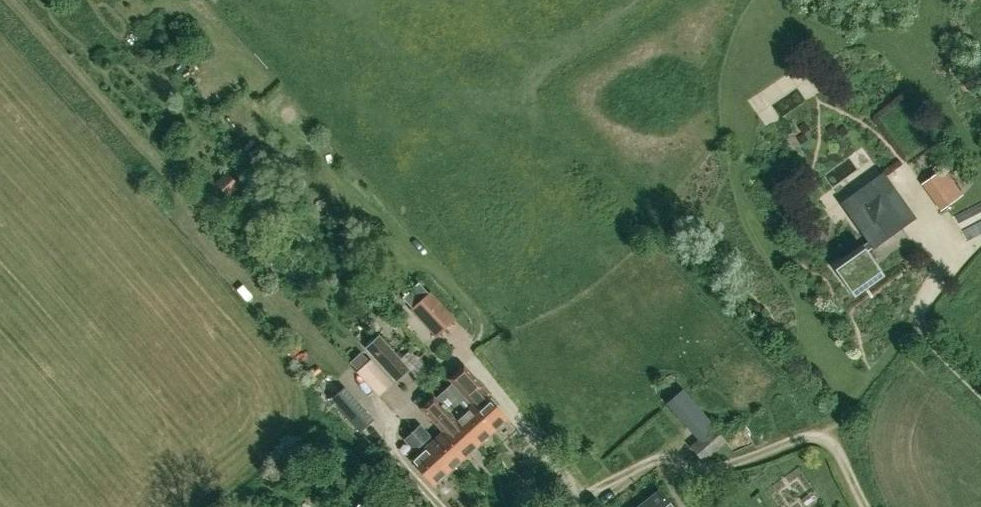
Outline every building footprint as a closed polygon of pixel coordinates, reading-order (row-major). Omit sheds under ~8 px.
[(231,128),(247,119),(242,111),(226,120),(231,128)] [(918,178),(936,204),(957,189),(939,164),(918,178)] [(883,172),(840,203),(868,240),(833,265),(855,295),(884,275),(866,250),(872,246),(873,247),(916,217),(883,172)] [(229,174),(217,185),(224,192),(236,181),(229,174)] [(414,312),(439,337),(456,320),(431,295),(414,312)] [(389,345),(375,359),(396,382),(411,369),(403,360),(389,345)] [(357,372),(380,397),(393,384),(371,359),(369,360),(361,352),(350,362),(358,370),(357,372)] [(411,369),(419,377),(427,369),(412,352),(403,360),(411,369)] [(450,384),(493,431),(508,417),(482,389),(485,387),(467,367),(452,380),(453,382),(450,384)] [(450,384),(436,397),(479,443),(493,431),(450,384)] [(682,389),(668,402),(693,429),(707,417),(682,389)] [(464,457),(479,443),(436,397),(429,403),(450,427),(443,434),(464,457)] [(344,414),(360,432),(372,422),(356,404),(344,414)] [(413,431),(449,470),(464,457),(443,434),(436,440),(421,423),(413,431)] [(705,459),(727,441),(716,427),(694,445),(705,459)] [(449,470),(413,431),(407,436),(422,453),(414,460),(434,483),(449,470)] [(661,489),(637,506),(674,506),(661,489)] [(368,496),(358,506),(379,506),(368,496)]
